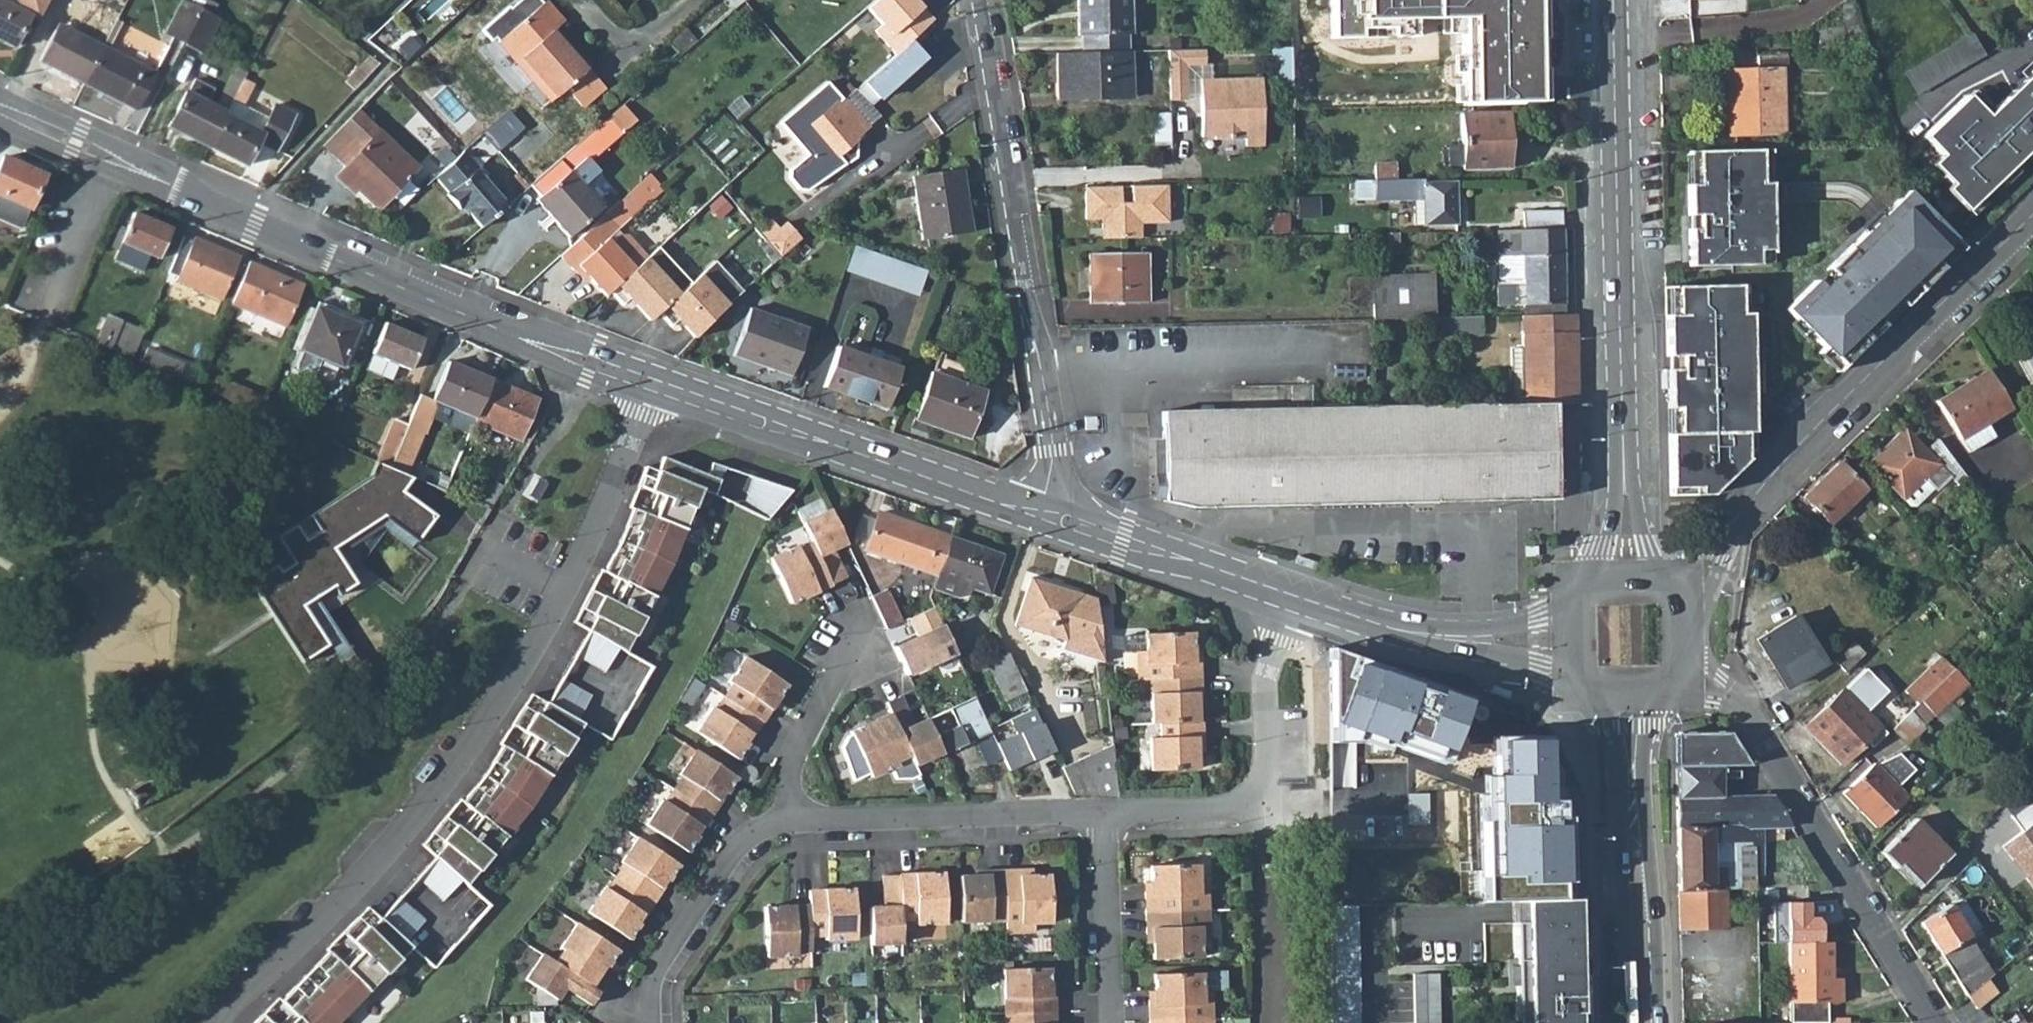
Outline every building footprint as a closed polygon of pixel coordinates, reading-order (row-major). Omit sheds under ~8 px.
[(13,44),(27,13),(40,20),(50,0),(16,0),(13,6),(2,0),(0,0),(0,38),(13,44)] [(168,30),(186,39),(203,6),(192,0),(184,0),(168,30)] [(1134,52),(1132,0),(1073,0),(1075,39),(1082,39),(1083,54),(1132,52),(1133,52),(1134,52)] [(58,1),(30,54),(84,81),(118,17),(118,16),(108,10),(101,23),(104,25),(96,39),(77,29),(85,13),(58,1)] [(543,76),(545,79),(558,94),(568,86),(590,66),(577,51),(568,40),(565,43),(554,31),(566,21),(548,1),(502,41),(537,81),(543,76)] [(186,39),(205,49),(223,16),(203,6),(186,39)] [(109,47),(124,20),(118,17),(84,81),(136,108),(156,70),(109,47)] [(697,39),(685,25),(669,39),(681,53),(697,39)] [(1976,33),(1905,73),(1921,96),(1989,55),(1976,33)] [(852,137),(866,126),(857,115),(892,85),(891,82),(903,71),(905,74),(924,57),(911,41),(895,56),(885,43),(854,69),(863,82),(844,99),(828,79),(780,119),(807,152),(789,166),(788,174),(798,186),(806,187),(831,167),(848,154),(843,147),(853,138),(852,137)] [(1291,47),(1292,108),(1316,108),(1316,93),(1308,93),(1307,65),(1315,64),(1315,47),(1314,47),(1291,47)] [(1446,49),(1446,91),(1457,91),(1457,50),(1446,49)] [(1170,51),(1171,100),(1188,99),(1187,65),(1186,50),(1170,51)] [(1186,50),(1187,65),(1206,65),(1206,50),(1186,50)] [(1457,91),(1509,93),(1510,50),(1457,50),(1457,91)] [(353,90),(379,61),(367,52),(342,79),(353,90)] [(1132,52),(1083,54),(1074,54),(1057,54),(1059,101),(1134,98),(1132,52)] [(1722,145),(1737,144),(1737,134),(1785,133),(1784,68),(1787,68),(1787,54),(1758,55),(1758,68),(1726,70),(1726,89),(1732,88),(1733,132),(1722,133),(1722,145)] [(193,76),(167,127),(207,147),(234,96),(248,70),(235,64),(215,106),(204,101),(213,85),(193,76)] [(603,81),(590,66),(568,86),(580,101),(603,81)] [(2013,109),(2018,104),(2013,98),(2032,78),(2032,66),(2001,97),(2013,109)] [(558,94),(545,79),(543,76),(537,81),(539,84),(553,99),(558,94)] [(1264,146),(1262,78),(1201,80),(1202,137),(1215,137),(1215,140),(1246,139),(1246,146),(1264,146)] [(1964,209),(2031,144),(2029,143),(2032,139),(2032,78),(2013,98),(2018,104),(2013,109),(2001,97),(1985,113),(1965,92),(1922,135),(1939,153),(1929,162),(1949,182),(1944,187),(1964,209)] [(275,104),(269,114),(234,96),(207,147),(244,165),(257,143),(276,152),(294,114),(275,104)] [(417,172),(358,108),(323,144),(345,167),(335,175),(347,188),(351,185),(377,211),(401,188),(417,172)] [(1463,167),(1508,167),(1508,112),(1463,111),(1463,167)] [(568,238),(602,209),(583,186),(570,171),(583,161),(587,166),(627,131),(611,113),(530,184),(530,185),(539,196),(535,199),(568,238)] [(510,202),(463,148),(436,173),(449,186),(444,190),(461,208),(464,205),(483,226),(510,202)] [(1770,250),(1769,183),(1760,183),(1759,150),(1697,151),(1698,184),(1688,184),(1689,265),(1757,264),(1757,250),(1770,250)] [(3,155),(0,162),(0,217),(21,226),(44,173),(3,155)] [(583,186),(595,176),(587,166),(583,161),(570,171),(583,186)] [(922,240),(972,234),(963,170),(913,178),(922,240)] [(417,172),(401,188),(410,198),(426,182),(417,172)] [(1454,182),(1425,181),(1425,180),(1352,181),(1353,200),(1413,199),(1423,199),(1423,225),(1455,224),(1454,182)] [(1123,186),(1087,187),(1088,219),(1106,219),(1105,216),(1112,216),(1113,239),(1143,238),(1143,223),(1170,222),(1169,185),(1134,186),(1135,203),(1124,203),(1123,186)] [(1840,365),(1881,325),(1876,320),(1896,300),(1901,305),(1961,246),(1906,192),(1785,310),(1840,365)] [(1423,225),(1423,199),(1413,199),(1414,222),(1423,225)] [(1525,212),(1525,231),(1564,230),(1563,212),(1525,212)] [(147,253),(157,257),(170,229),(134,213),(126,230),(121,227),(114,241),(119,242),(112,256),(140,268),(147,253)] [(605,215),(559,256),(573,271),(576,267),(603,296),(609,291),(646,257),(626,236),(619,236),(616,232),(618,230),(605,215)] [(759,232),(779,260),(799,241),(788,226),(780,231),(773,222),(759,232)] [(1500,305),(1565,304),(1564,230),(1525,231),(1499,231),(1500,255),(1496,255),(1497,264),(1499,265),(1514,265),(1514,273),(1499,273),(1500,305)] [(176,280),(222,299),(240,257),(194,238),(176,280)] [(856,243),(848,269),(920,293),(929,267),(856,243)] [(646,257),(609,291),(622,305),(629,298),(649,320),(657,313),(691,283),(657,247),(646,257)] [(1089,304),(1147,303),(1146,253),(1088,253),(1089,304)] [(303,283),(250,261),(232,304),(285,325),(303,283)] [(743,292),(714,261),(691,283),(657,313),(670,327),(677,320),(695,339),(712,320),(742,294),(743,292)] [(1514,273),(1514,265),(1499,265),(1499,273),(1514,273)] [(1458,317),(1457,290),(1432,290),(1432,276),(1372,278),(1372,318),(1433,317),(1458,317)] [(1666,327),(1668,393),(1752,390),(1748,311),(1739,312),(1738,285),(1675,285),(1677,327),(1666,327)] [(313,369),(333,378),(356,324),(335,315),(337,309),(318,301),(297,349),(299,350),(292,366),(310,374),(313,369)] [(733,354),(791,375),(808,328),(750,308),(733,354)] [(1579,403),(1578,371),(1576,315),(1520,316),(1521,351),(1529,350),(1530,402),(1536,402),(1554,403),(1555,403),(1579,403)] [(99,344),(136,359),(146,331),(110,316),(99,344)] [(1433,338),(1481,337),(1480,317),(1458,317),(1433,317),(1433,338)] [(398,365),(408,370),(419,343),(404,337),(406,332),(385,323),(376,347),(367,366),(392,378),(398,365)] [(419,343),(421,338),(406,332),(404,337),(419,343)] [(2011,347),(2032,391),(2032,335),(2011,347)] [(824,386),(885,408),(900,368),(837,346),(824,386)] [(150,350),(145,363),(181,379),(187,366),(150,350)] [(1530,402),(1529,350),(1521,351),(1511,350),(1512,402),(1530,402)] [(410,426),(392,468),(407,474),(424,433),(427,433),(437,409),(435,402),(476,419),(492,380),(448,362),(432,401),(422,397),(410,426)] [(1986,369),(1935,400),(1953,428),(1966,451),(1994,436),(1985,420),(2010,406),(1986,369)] [(914,418),(969,438),(985,391),(929,373),(914,418)] [(475,422),(520,441),(537,400),(492,380),(476,419),(475,422)] [(1752,390),(1668,393),(1669,489),(1698,488),(1698,496),(1707,495),(1746,456),(1746,430),(1754,430),(1752,390)] [(1512,402),(1501,402),(1363,404),(1342,404),(1203,408),(1163,408),(1165,498),(1196,508),(1434,504),(1557,499),(1555,430),(1554,403),(1536,402),(1530,402),(1512,402)] [(1087,430),(1098,429),(1097,418),(1085,419),(1087,430)] [(392,468),(410,426),(395,420),(378,462),(392,468)] [(1901,496),(1915,482),(1917,484),(1924,477),(1937,464),(1971,499),(1978,493),(1937,440),(1925,450),(1903,427),(1887,442),(1889,445),(1870,463),(1901,496)] [(713,498),(724,470),(711,465),(706,477),(662,459),(656,472),(645,468),(637,489),(662,498),(653,520),(632,511),(620,541),(606,569),(626,579),(615,600),(591,588),(571,625),(587,635),(573,658),(602,676),(616,652),(623,656),(671,564),(700,493),(713,498)] [(1829,522),(1864,488),(1837,461),(1803,495),(1829,522)] [(392,468),(378,462),(372,476),(311,517),(322,532),(309,541),(299,526),(279,539),(297,565),(285,574),(279,564),(253,582),(307,661),(331,644),(304,605),(316,597),(333,585),(339,594),(355,583),(336,557),(391,518),(425,543),(443,519),(409,494),(415,478),(407,474),(392,468)] [(1588,474),(1580,474),(1579,491),(1584,491),(1588,492),(1588,474)] [(1915,482),(1901,496),(1912,507),(1933,487),(1924,477),(1917,484),(1915,482)] [(741,509),(768,520),(789,494),(753,481),(741,509)] [(812,543),(831,584),(845,577),(834,554),(829,556),(826,551),(832,549),(846,542),(830,509),(802,522),(812,543)] [(950,537),(877,512),(865,550),(937,575),(950,537)] [(934,584),(970,597),(972,588),(988,593),(1002,555),(950,537),(937,575),(934,584)] [(769,558),(790,603),(831,584),(812,543),(798,549),(796,546),(769,558)] [(1313,562),(1296,556),(1295,560),(1294,564),(1310,569),(1313,562)] [(1102,602),(1031,583),(1019,629),(1062,641),(1061,646),(1064,651),(1102,661),(1102,602)] [(888,591),(872,599),(887,632),(903,624),(888,591)] [(316,597),(304,605),(331,644),(338,654),(327,661),(319,667),(326,677),(345,664),(352,675),(362,664),(316,597)] [(909,661),(915,674),(956,655),(935,609),(910,621),(919,639),(896,650),(903,664),(909,661)] [(1824,662),(1795,615),(1757,638),(1786,686),(1824,662)] [(1194,651),(1194,634),(1146,637),(1147,654),(1139,654),(1140,682),(1152,682),(1154,726),(1162,726),(1163,740),(1152,740),(1153,773),(1199,771),(1198,753),(1197,739),(1203,739),(1203,724),(1199,724),(1198,708),(1198,695),(1202,695),(1201,680),(1200,660),(1195,660),(1194,651)] [(1147,654),(1146,637),(1124,639),(1124,654),(1139,654),(1147,654)] [(1851,642),(1832,660),(1843,671),(1860,654),(1861,655),(1864,653),(1851,642)] [(1009,696),(1026,689),(1008,650),(989,659),(1006,697),(1009,696)] [(762,721),(787,684),(745,657),(729,682),(732,684),(724,696),(716,709),(712,707),(696,731),(737,759),(762,721)] [(1951,669),(1939,657),(1903,691),(1915,704),(1951,669)] [(1467,699),(1365,660),(1340,723),(1443,763),(1467,699)] [(909,661),(903,664),(909,677),(915,674),(909,661)] [(1892,728),(1907,744),(1925,726),(1922,723),(1931,715),(1932,716),(1947,702),(1955,693),(1966,683),(1952,669),(1951,669),(1915,704),(1892,728)] [(1517,689),(1518,684),(1502,682),(1500,691),(1517,693),(1517,689)] [(545,706),(528,698),(505,734),(527,749),(514,769),(495,756),(478,782),(457,807),(475,821),(459,840),(439,823),(411,856),(425,868),(407,888),(432,911),(451,890),(457,895),(522,816),(581,728),(574,724),(588,700),(559,683),(545,706)] [(1013,708),(1031,701),(1026,689),(1009,696),(1013,708)] [(1841,764),(1878,726),(1841,689),(1803,726),(1841,764)] [(1947,702),(1953,708),(1962,700),(1955,693),(1947,702)] [(887,702),(891,712),(850,731),(851,733),(848,734),(841,747),(854,779),(869,772),(871,775),(891,766),(896,777),(911,777),(919,773),(916,764),(943,751),(936,737),(928,718),(914,725),(909,727),(906,722),(912,719),(901,696),(887,702)] [(959,727),(936,737),(943,751),(945,756),(992,734),(975,698),(951,709),(959,727)] [(1055,753),(1035,710),(1010,720),(1018,733),(997,743),(1009,772),(1055,753)] [(914,725),(912,719),(906,722),(909,727),(914,725)] [(1675,734),(1675,764),(1722,765),(1741,765),(1754,765),(1733,732),(1677,732),(1675,734)] [(1544,734),(1492,736),(1493,776),(1478,777),(1483,903),(1562,900),(1558,801),(1546,802),(1544,734)] [(687,852),(737,777),(696,750),(679,774),(682,777),(666,802),(662,799),(646,824),(687,852)] [(1121,800),(1116,750),(1063,772),(1064,774),(1079,798),(1121,800)] [(1894,769),(1883,758),(1876,765),(1887,777),(1894,769)] [(1876,826),(1906,796),(1887,777),(1876,765),(1873,763),(1842,792),(1876,826)] [(1722,765),(1675,764),(1676,797),(1722,796),(1722,777),(1722,765)] [(1741,765),(1722,765),(1722,777),(1740,777),(1741,765)] [(1333,809),(1373,808),(1371,769),(1331,771),(1333,809)] [(1722,796),(1676,797),(1677,828),(1743,826),(1743,840),(1749,840),(1750,846),(1753,846),(1754,865),(1762,865),(1762,827),(1790,825),(1772,796),(1756,796),(1723,796),(1722,796)] [(2012,816),(2023,831),(2004,846),(2032,884),(2032,801),(2012,816)] [(1419,808),(1408,841),(1441,852),(1452,819),(1419,808)] [(1894,867),(1898,864),(1917,884),(1949,853),(1914,817),(1879,852),(1894,867)] [(1363,822),(1361,872),(1404,874),(1406,824),(1363,822)] [(1743,826),(1677,828),(1679,930),(1725,928),(1724,890),(1755,889),(1754,865),(1753,846),(1750,846),(1749,840),(1743,840),(1743,826)] [(629,939),(679,864),(638,837),(621,862),(624,864),(608,889),(604,887),(588,912),(629,939)] [(1197,881),(1197,863),(1150,865),(1150,882),(1151,891),(1145,891),(1146,933),(1152,933),(1152,942),(1153,959),(1200,957),(1200,939),(1208,939),(1206,880),(1197,881)] [(959,876),(961,921),(1005,920),(1005,932),(1035,931),(1035,922),(1052,922),(1050,875),(1033,875),(1024,875),(1024,870),(1003,870),(988,871),(988,875),(976,875),(959,876)] [(870,907),(871,944),(902,943),(901,920),(916,919),(916,923),(946,922),(944,873),(883,875),(884,901),(891,900),(891,907),(885,907),(870,907)] [(810,905),(765,907),(767,956),(797,955),(796,951),(811,950),(811,935),(826,935),(826,939),(856,938),(854,889),(809,890),(810,905)] [(1374,905),(1373,893),(1331,894),(1331,906),(1358,905),(1374,905)] [(1523,901),(1523,921),(1512,922),(1515,1022),(1591,1022),(1591,997),(1590,959),(1590,920),(1577,919),(1576,899),(1562,900),(1523,901)] [(1992,974),(1948,904),(1920,921),(1965,995),(1985,979),(1992,974)] [(1358,905),(1331,906),(1329,1022),(1357,1022),(1358,905)] [(356,917),(330,943),(350,961),(332,978),(316,962),(268,1011),(280,1022),(335,1022),(401,957),(395,952),(414,932),(388,909),(370,930),(356,917)] [(591,986),(616,949),(575,921),(559,947),(562,949),(554,961),(542,954),(525,979),(556,999),(564,987),(567,982),(572,985),(569,990),(590,1004),(599,991),(591,986)] [(1834,942),(1791,941),(1790,1022),(1810,1022),(1826,1022),(1827,1003),(1842,1003),(1843,979),(1833,979),(1834,942)] [(1003,968),(1005,1022),(1055,1022),(1054,996),(1050,996),(1049,983),(1048,967),(1003,968)] [(1415,970),(1413,1022),(1440,1022),(1441,971),(1415,970)] [(1224,972),(1200,973),(1201,990),(1209,990),(1225,989),(1224,972)] [(1148,1000),(1149,1022),(1210,1022),(1209,990),(1201,990),(1200,973),(1153,974),(1154,991),(1154,1000),(1148,1000)] [(1996,996),(1985,979),(1965,995),(1974,1009),(1996,996)] [(564,987),(569,990),(572,985),(567,982),(564,987)]
